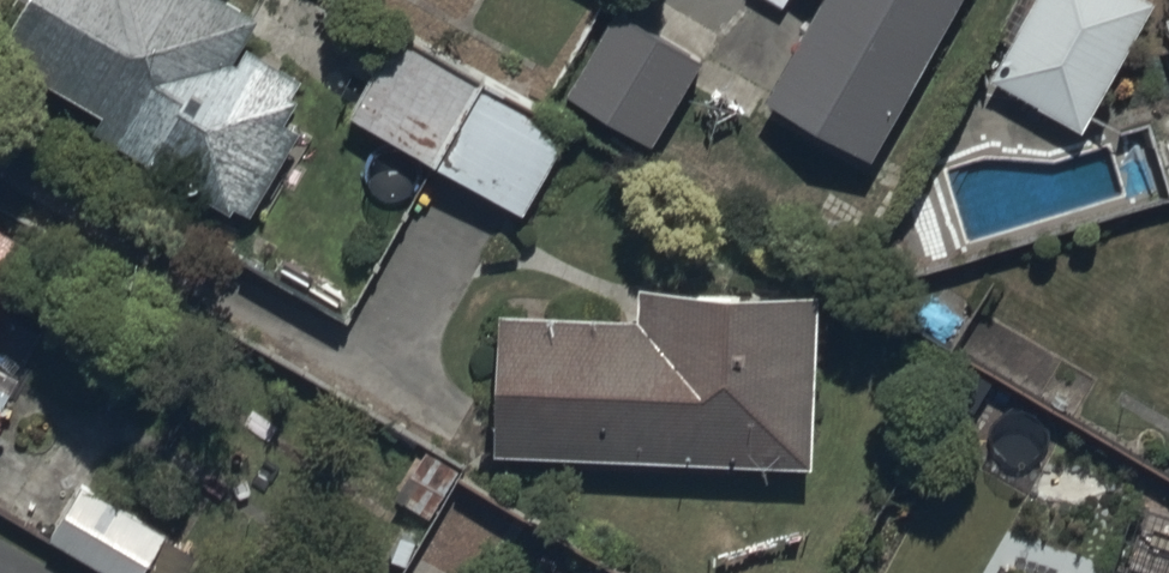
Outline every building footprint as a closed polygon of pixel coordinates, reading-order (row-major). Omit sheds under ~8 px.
[(244,35),(260,8),(247,0),(26,0),(0,44),(108,108),(100,122),(236,202),(237,200),(251,208),(303,120),(292,113),(306,88),(293,81),(301,68),(244,35)] [(878,152),(961,0),(817,0),(767,92),(878,152)] [(991,73),(1083,125),(1153,0),(1019,0),(1001,32),(1011,38),(991,73)] [(613,5),(565,88),(659,141),(706,58),(613,5)] [(399,23),(352,111),(526,205),(573,117),(399,23)] [(0,209),(0,304),(41,233),(0,209)] [(496,304),(493,449),(817,456),(821,284),(645,280),(644,307),(496,304)] [(28,370),(0,354),(0,419),(28,370)] [(49,531),(121,572),(183,572),(198,547),(80,479),(49,531)] [(417,555),(447,572),(483,572),(518,514),(462,481),(417,555)]
